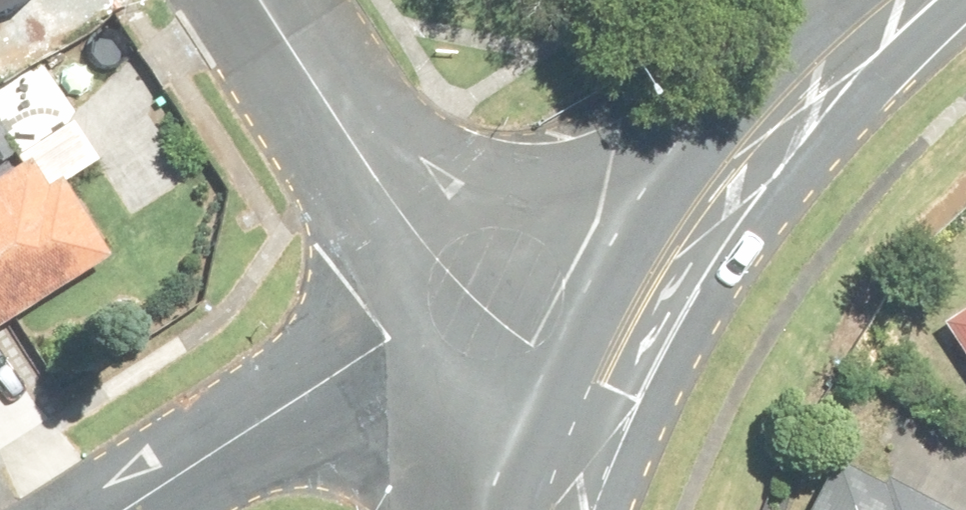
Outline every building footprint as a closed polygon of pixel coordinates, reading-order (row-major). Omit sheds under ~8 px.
[(74,137),(0,184),(0,329),(103,264),(57,192),(94,168),(74,137)] [(946,332),(965,361),(965,319),(946,332)] [(849,478),(832,509),(912,509),(849,478)]
